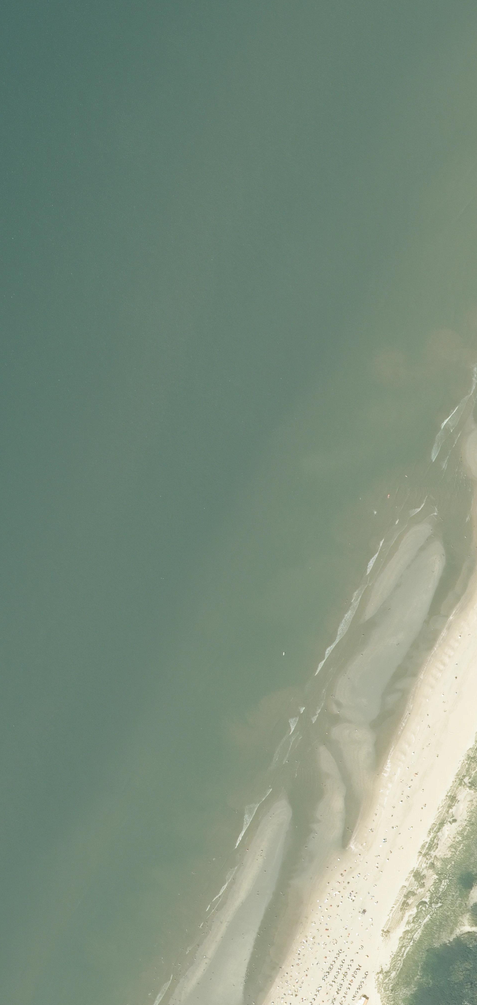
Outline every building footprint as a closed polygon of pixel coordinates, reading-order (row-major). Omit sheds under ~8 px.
[(379,949),(372,964),(380,967),(387,952),(379,949)]
